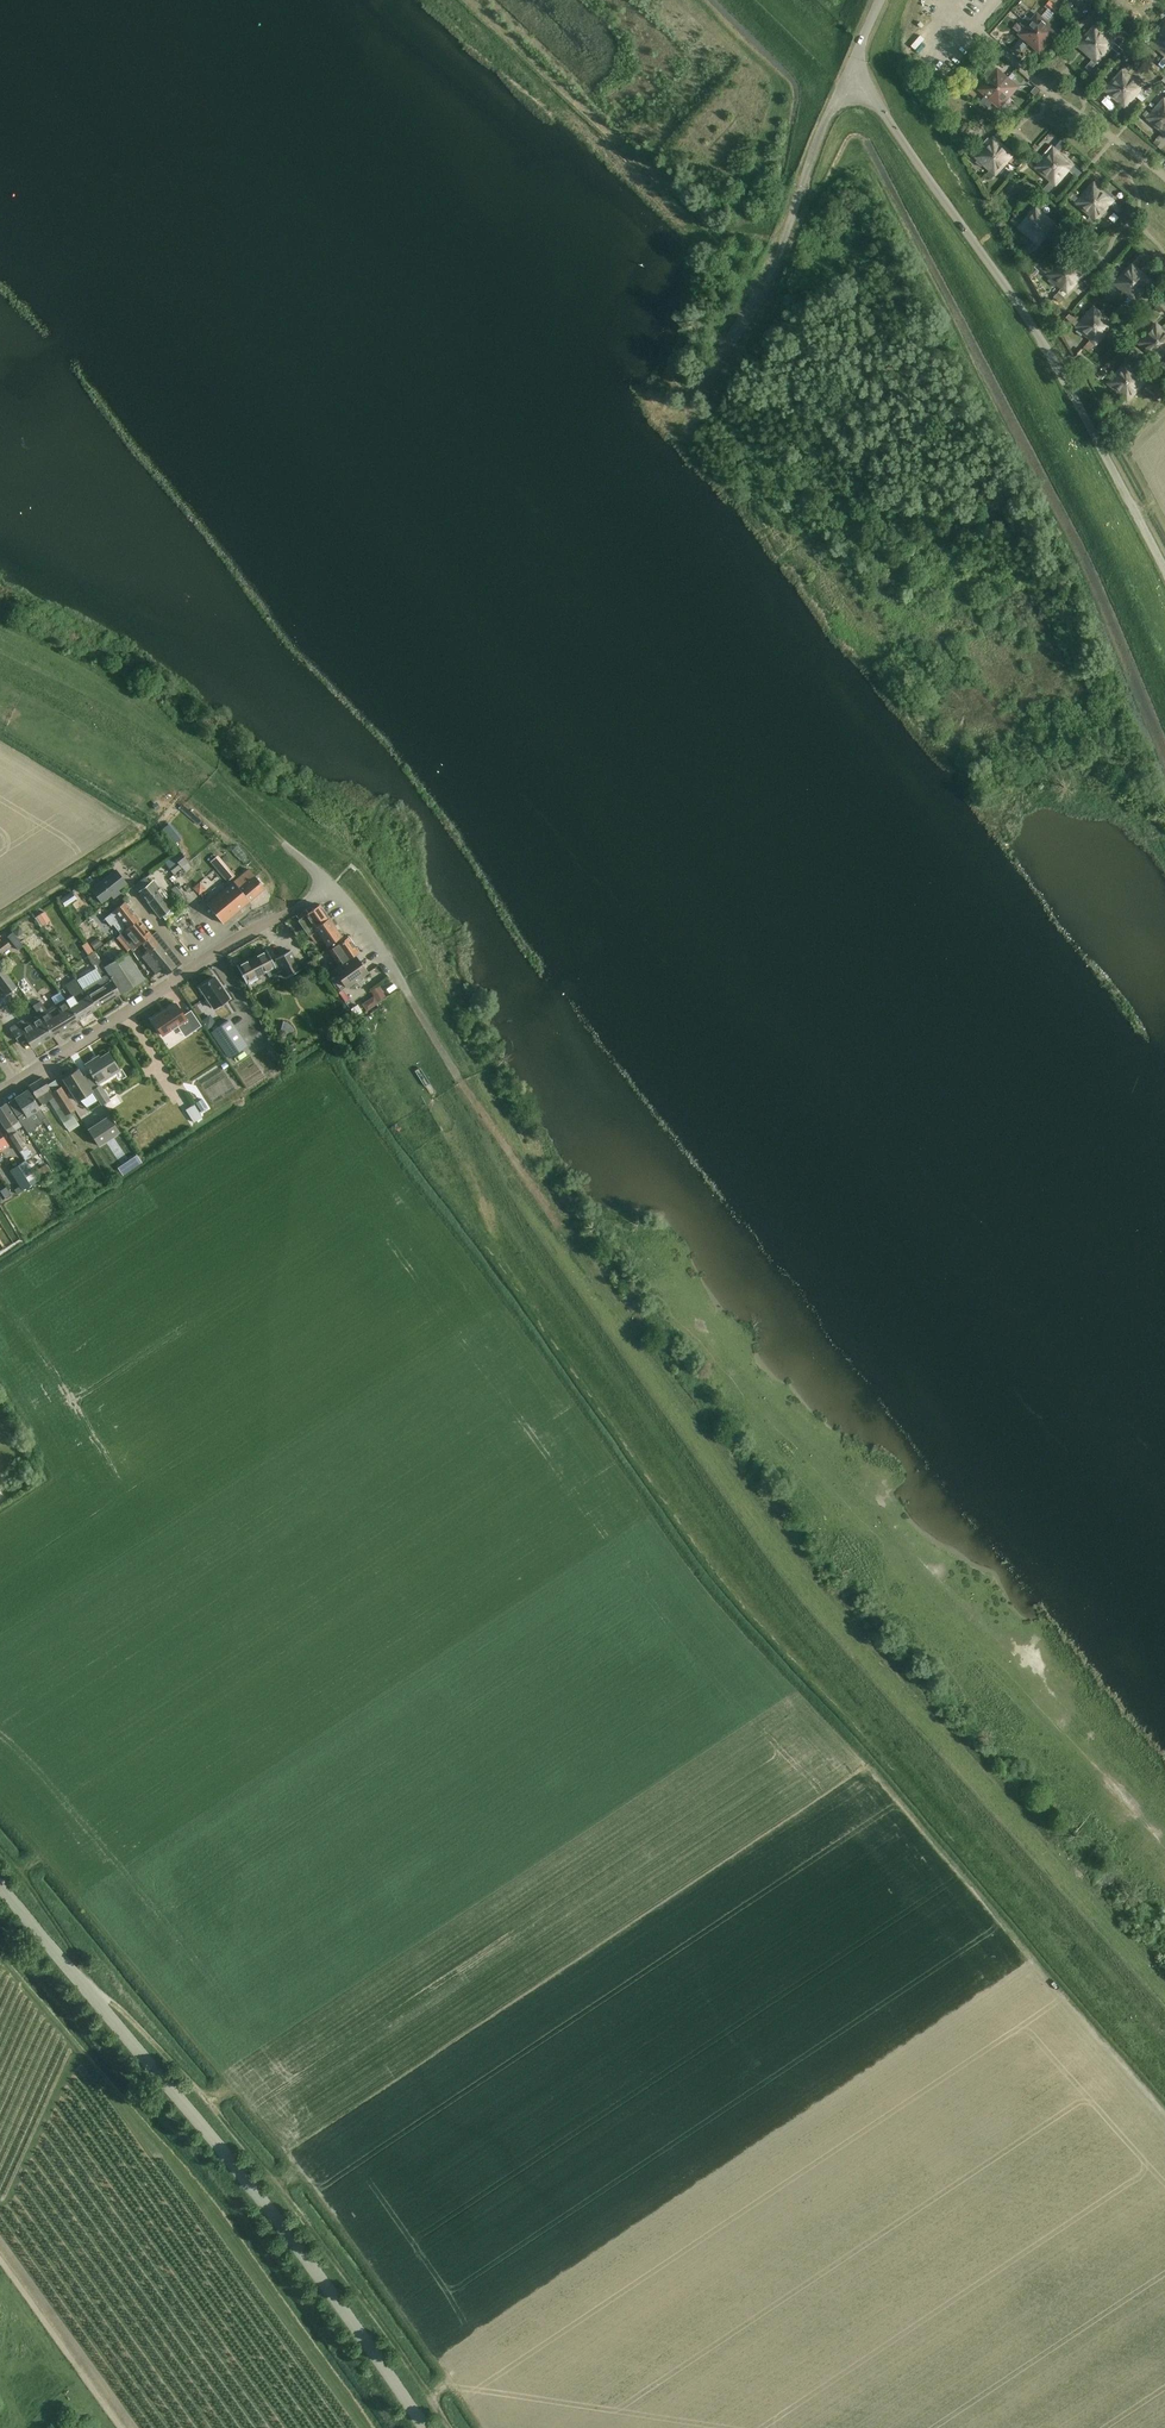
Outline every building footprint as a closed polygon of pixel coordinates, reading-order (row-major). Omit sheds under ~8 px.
[(1044,7),(1047,9),(1053,15),(1059,8),(1051,0),(1050,0),(1044,7)] [(1068,1),(1063,7),(1069,12),(1074,6),(1068,1)] [(1025,15),(1022,19),(1038,33),(1047,23),(1037,15),(1031,21),(1025,15)] [(1019,23),(1025,28),(1019,35),(1029,43),(1038,33),(1022,19),(1019,23)] [(1100,19),(1094,26),(1080,41),(1085,45),(1095,44),(1095,34),(1098,29),(1099,30),(1105,24),(1100,19)] [(1056,32),(1047,23),(1038,33),(1048,42),(1056,32)] [(1154,38),(1153,38),(1157,42),(1164,42),(1164,25),(1154,38)] [(1098,29),(1095,34),(1095,44),(1106,44),(1110,48),(1110,47),(1119,55),(1123,51),(1114,43),(1099,30),(1098,29)] [(1039,52),(1048,42),(1038,33),(1029,43),(1039,52)] [(1164,56),(1164,42),(1157,42),(1153,38),(1154,38),(1149,34),(1145,39),(1164,56)] [(1019,40),(1015,45),(1021,51),(1026,46),(1019,40)] [(1076,45),(1092,59),(1096,55),(1095,44),(1085,45),(1080,41),(1076,45)] [(1089,72),(1096,63),(1110,48),(1106,44),(1095,44),(1096,55),(1092,59),(1092,60),(1085,68),(1089,72)] [(1129,61),(1122,70),(1108,86),(1112,90),(1123,89),(1122,78),(1126,74),(1134,65),(1129,61)] [(997,70),(988,80),(998,88),(1007,79),(997,70)] [(1012,73),(1007,79),(998,88),(1008,97),(1017,87),(1011,82),(1016,76),(1012,73)] [(1145,91),(1126,74),(1122,78),(1123,89),(1134,88),(1146,99),(1153,90),(1149,86),(1145,91)] [(1101,79),(1097,83),(1104,90),(1120,104),(1124,100),(1123,89),(1112,90),(1108,86),(1101,79)] [(979,103),(983,106),(998,88),(988,80),(979,90),(986,95),(979,103)] [(986,109),(993,102),(999,107),(1008,97),(998,88),(983,106),(986,109)] [(1124,108),(1135,95),(1143,102),(1146,99),(1134,88),(1123,89),(1124,100),(1120,104),(1124,108)] [(1150,115),(1154,118),(1164,118),(1164,107),(1164,106),(1164,97),(1150,114),(1150,115)] [(1142,115),(1146,118),(1146,119),(1162,132),(1164,129),(1164,122),(1164,118),(1154,118),(1150,115),(1150,114),(1146,111),(1142,115)] [(999,130),(980,152),(985,157),(989,152),(994,156),(998,152),(993,147),(998,142),(1005,134),(1002,132),(999,130)] [(1061,138),(1053,148),(1040,162),(1045,167),(1049,162),(1054,166),(1058,162),(1053,157),(1058,152),(1066,142),(1061,138)] [(1018,160),(998,142),(993,147),(998,152),(994,156),(998,160),(1003,156),(1008,160),(1014,165),(1018,160)] [(972,155),(990,170),(994,165),(990,161),(994,156),(989,152),(985,157),(980,152),(972,146),(969,149),(972,155)] [(1081,173),(1072,165),(1058,152),(1053,157),(1058,162),(1054,166),(1058,170),(1063,166),(1068,170),(1077,178),(1081,173)] [(991,179),(995,175),(1008,160),(1003,156),(998,160),(994,156),(990,161),(994,165),(990,170),(986,175),(991,179)] [(1035,168),(1050,180),(1054,175),(1049,171),(1054,166),(1049,162),(1045,167),(1040,162),(1035,168)] [(1047,194),(1055,185),(1068,170),(1063,166),(1058,170),(1054,166),(1049,171),(1054,175),(1050,180),(1050,181),(1042,190),(1047,194)] [(1096,179),(1081,197),(1080,198),(1085,202),(1090,198),(1094,202),(1098,197),(1094,193),(1098,188),(1102,184),(1096,179)] [(1123,209),(1113,201),(1098,188),(1094,193),(1098,197),(1094,202),(1099,206),(1103,201),(1108,206),(1109,205),(1119,214),(1123,209)] [(1067,195),(1076,203),(1090,216),(1095,211),(1090,207),(1094,202),(1090,198),(1085,202),(1080,198),(1081,197),(1072,190),(1067,195)] [(1046,198),(1037,208),(1035,207),(1022,221),(1027,226),(1032,221),(1036,226),(1040,221),(1036,217),(1040,211),(1041,212),(1050,201),(1046,198)] [(1089,228),(1095,221),(1108,206),(1103,201),(1099,206),(1094,202),(1090,207),(1095,211),(1090,216),(1091,216),(1084,224),(1089,228)] [(1064,233),(1041,212),(1040,211),(1036,217),(1040,221),(1036,226),(1041,230),(1045,225),(1050,230),(1051,229),(1060,238),(1064,233)] [(1011,221),(1017,226),(1032,240),(1037,234),(1032,230),(1036,226),(1032,221),(1027,226),(1022,221),(1022,222),(1015,216),(1011,221)] [(1030,253),(1037,244),(1050,230),(1045,225),(1041,230),(1036,226),(1032,230),(1037,234),(1032,240),(1033,240),(1025,249),(1030,253)] [(1139,255),(1119,278),(1118,279),(1124,283),(1128,278),(1133,283),(1137,278),(1132,274),(1137,269),(1148,257),(1143,253),(1140,256),(1139,255)] [(1064,256),(1052,270),(1051,270),(1057,275),(1061,270),(1066,274),(1070,270),(1065,265),(1070,260),(1064,256)] [(1093,281),(1084,273),(1070,260),(1065,265),(1070,270),(1066,274),(1070,279),(1074,274),(1080,278),(1089,286),(1093,281)] [(1040,269),(1047,275),(1061,288),(1066,283),(1061,279),(1066,274),(1061,270),(1057,275),(1051,270),(1052,270),(1045,263),(1040,269)] [(1031,272),(1028,273),(1031,277),(1034,276),(1038,271),(1034,268),(1031,272)] [(1151,282),(1137,269),(1132,274),(1137,278),(1133,283),(1137,287),(1142,282),(1147,287),(1151,282)] [(1105,276),(1114,284),(1128,297),(1133,292),(1128,287),(1133,283),(1128,278),(1124,283),(1118,279),(1119,278),(1110,270),(1105,276)] [(1059,302),(1067,293),(1080,278),(1074,274),(1070,279),(1066,274),(1061,279),(1066,283),(1061,288),(1054,297),(1059,302)] [(1134,301),(1147,287),(1142,282),(1137,287),(1133,283),(1128,287),(1133,292),(1128,297),(1134,301)] [(1098,298),(1094,302),(1101,309),(1105,304),(1098,298)] [(1093,307),(1080,321),(1080,322),(1085,326),(1089,322),(1094,326),(1098,321),(1094,317),(1098,312),(1093,307)] [(1113,325),(1098,312),(1094,317),(1098,321),(1094,326),(1099,330),(1103,325),(1108,330),(1113,325)] [(1067,317),(1077,325),(1075,327),(1090,340),(1095,335),(1090,330),(1094,326),(1089,322),(1085,326),(1080,322),(1080,321),(1070,313),(1067,317)] [(1156,323),(1143,338),(1148,343),(1152,338),(1157,342),(1161,337),(1156,333),(1161,328),(1156,323)] [(1089,351),(1095,344),(1108,330),(1103,325),(1099,330),(1094,326),(1090,330),(1095,335),(1090,340),(1084,347),(1089,351)] [(1163,325),(1161,328),(1156,333),(1161,337),(1157,342),(1161,346),(1164,342),(1164,327),(1163,325)] [(1138,343),(1153,356),(1157,351),(1153,347),(1157,342),(1152,338),(1148,343),(1143,338),(1135,332),(1131,336),(1138,343)] [(1164,353),(1164,342),(1161,346),(1157,342),(1153,347),(1157,351),(1153,356),(1158,361),(1164,353)] [(1125,364),(1112,378),(1117,383),(1121,378),(1126,382),(1130,378),(1126,373),(1130,368),(1131,369),(1135,364),(1134,364),(1137,360),(1133,356),(1126,364),(1125,364)] [(1138,360),(1137,360),(1134,364),(1135,364),(1140,369),(1144,364),(1139,359),(1138,360)] [(1145,381),(1131,369),(1130,368),(1126,373),(1130,378),(1126,382),(1131,386),(1135,382),(1140,386),(1145,381)] [(1107,383),(1122,396),(1127,391),(1122,387),(1126,382),(1121,378),(1117,383),(1112,378),(1107,383)] [(1127,401),(1140,386),(1135,382),(1131,386),(1126,382),(1122,387),(1127,391),(1122,396),(1127,401)] [(212,840),(205,845),(210,852),(217,847),(212,840)] [(181,867),(188,862),(179,851),(173,856),(181,867)] [(228,882),(235,876),(229,869),(227,871),(215,857),(210,861),(228,882)] [(91,889),(101,903),(126,883),(115,870),(91,889)] [(216,872),(203,884),(213,895),(226,883),(216,872)] [(234,881),(206,904),(223,923),(264,888),(254,876),(250,880),(240,888),(234,881)] [(137,889),(159,917),(173,906),(153,881),(146,886),(144,883),(137,889)] [(59,899),(64,906),(75,899),(70,892),(59,899)] [(121,932),(138,919),(124,902),(105,917),(111,925),(114,923),(121,932)] [(55,905),(46,911),(54,922),(63,916),(55,905)] [(297,920),(308,936),(316,931),(327,947),(341,936),(319,905),(314,908),(314,907),(311,909),(311,910),(297,920)] [(138,919),(121,932),(119,933),(132,950),(142,942),(151,935),(138,919)] [(45,947),(54,939),(44,928),(35,936),(45,947)] [(151,935),(142,942),(149,951),(143,954),(156,972),(162,967),(166,974),(182,964),(156,931),(151,935)] [(13,932),(7,936),(17,949),(23,945),(13,932)] [(326,947),(339,966),(355,955),(353,953),(356,950),(347,937),(345,939),(342,934),(341,936),(327,947),(326,947)] [(0,941),(0,953),(10,945),(4,938),(0,941)] [(105,966),(121,992),(145,978),(128,950),(105,966)] [(246,982),(247,982),(266,971),(269,977),(282,970),(286,977),(300,969),(290,950),(275,958),(276,960),(273,962),(266,950),(236,965),(246,982)] [(95,968),(78,979),(84,989),(95,1008),(121,992),(105,966),(104,965),(101,967),(92,953),(87,956),(95,968)] [(366,972),(355,955),(339,966),(333,970),(345,987),(366,972)] [(17,987),(3,968),(0,970),(0,982),(8,994),(17,987)] [(32,979),(38,988),(47,982),(40,973),(32,979)] [(76,1017),(78,1018),(95,1008),(84,989),(76,976),(65,983),(71,994),(64,998),(76,1017)] [(214,977),(199,987),(213,1008),(228,998),(214,977)] [(271,1005),(286,998),(280,982),(265,988),(271,1005)] [(384,990),(373,998),(379,1006),(390,998),(384,990)] [(45,1021),(53,1035),(79,1019),(78,1018),(76,1017),(64,998),(61,992),(52,996),(56,1003),(46,1009),(39,997),(32,1002),(41,1015),(40,1016),(45,1021)] [(175,1003),(151,1019),(163,1035),(178,1025),(184,1021),(191,1032),(200,1026),(190,1011),(183,1016),(175,1003)] [(32,1047),(53,1035),(45,1021),(40,1016),(21,1027),(18,1022),(9,1027),(17,1040),(25,1035),(32,1047)] [(228,1020),(213,1031),(230,1057),(246,1047),(228,1020)] [(97,1084),(120,1070),(109,1052),(100,1058),(99,1055),(85,1063),(97,1084)] [(77,1069),(62,1079),(77,1101),(80,1099),(87,1107),(97,1100),(92,1091),(77,1069)] [(68,1131),(83,1122),(61,1086),(59,1087),(55,1080),(47,1085),(42,1077),(29,1085),(29,1086),(41,1105),(48,1100),(68,1131)] [(101,1104),(109,1099),(100,1085),(93,1090),(101,1104)] [(28,1089),(8,1102),(17,1117),(23,1113),(26,1117),(35,1112),(40,1120),(42,1120),(46,1126),(49,1124),(45,1117),(28,1089)] [(201,1099),(196,1102),(201,1111),(207,1107),(202,1099),(201,1099)] [(105,1112),(115,1106),(112,1100),(101,1107),(105,1112)] [(25,1146),(11,1125),(17,1121),(6,1103),(0,1107),(0,1121),(19,1151),(23,1149),(22,1148),(25,1146)] [(194,1104),(185,1110),(194,1122),(202,1117),(194,1104)] [(98,1145),(120,1130),(109,1115),(88,1130),(98,1145)] [(8,1145),(0,1133),(0,1151),(8,1145)] [(136,1155),(130,1159),(135,1166),(141,1162),(136,1155)] [(25,1160),(10,1170),(20,1186),(23,1190),(38,1180),(25,1160)] [(46,1164),(37,1170),(43,1180),(53,1174),(46,1164)] [(36,1197),(42,1193),(35,1183),(28,1187),(36,1197)] [(23,1190),(20,1186),(14,1189),(17,1194),(23,1190)] [(5,1199),(11,1195),(6,1187),(0,1190),(0,1191),(5,1199)]
